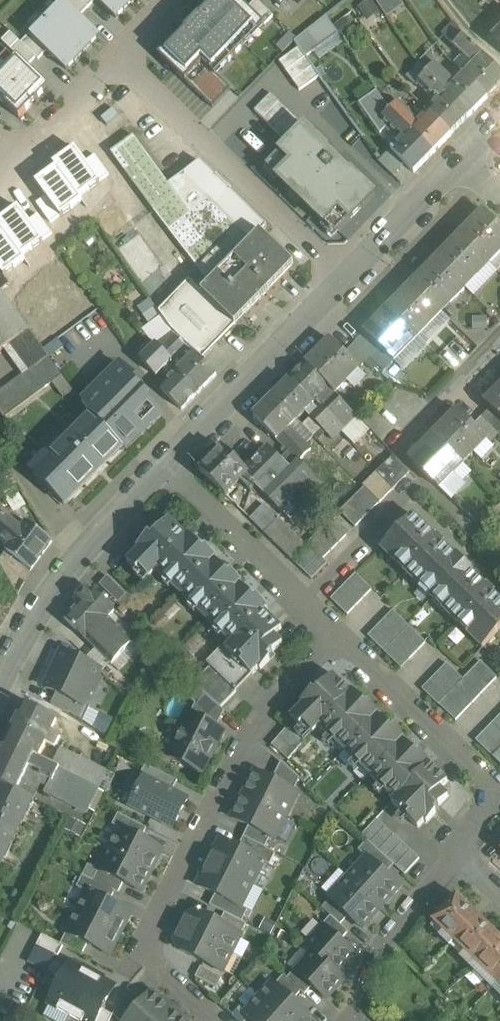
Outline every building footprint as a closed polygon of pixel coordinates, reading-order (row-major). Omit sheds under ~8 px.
[(65,2),(80,16),(88,8),(80,0),(63,0),(65,2)] [(132,0),(97,0),(116,18),(133,1),(132,0)] [(158,55),(214,107),(232,88),(218,75),(274,16),(257,0),(255,0),(248,8),(239,0),(210,0),(158,55)] [(358,6),(366,19),(379,11),(373,0),(369,0),(358,6)] [(387,15),(405,3),(403,0),(376,0),(387,15)] [(80,16),(65,2),(49,19),(83,53),(100,36),(80,16)] [(326,16),(309,31),(320,47),(339,33),(326,16)] [(83,53),(49,19),(33,36),(47,51),(67,70),(83,53)] [(463,37),(454,24),(443,35),(455,47),(463,37)] [(21,43),(10,32),(2,41),(17,55),(28,66),(36,57),(21,43)] [(33,36),(30,34),(21,43),(36,57),(39,59),(47,51),(33,36)] [(463,37),(455,47),(470,62),(478,62),(465,75),(488,98),(499,85),(499,73),(463,37)] [(299,48),(279,62),(286,71),(306,58),(299,48)] [(428,53),(419,63),(427,74),(436,66),(440,62),(428,53)] [(0,73),(0,100),(20,119),(34,104),(32,103),(49,86),(28,66),(17,55),(0,73)] [(306,58),(286,71),(293,81),(313,67),(306,58)] [(488,98),(465,75),(452,89),(448,86),(452,82),(436,66),(427,74),(470,116),(488,98)] [(313,67),(293,81),(300,91),(320,77),(313,67)] [(470,116),(427,74),(418,84),(435,100),(438,97),(441,100),(429,112),(452,135),(470,116)] [(410,131),(391,111),(391,110),(387,106),(377,91),(359,104),(381,134),(388,127),(397,135),(395,137),(400,141),(392,150),(415,173),(434,153),(411,132),(410,131)] [(280,102),(271,94),(255,111),(263,119),(280,102)] [(288,110),(280,102),(263,119),(272,127),(288,110)] [(429,112),(416,126),(412,122),(415,119),(399,102),(391,110),(391,111),(410,131),(411,132),(434,153),(452,135),(429,112)] [(297,119),(288,110),(272,127),(280,136),(297,119)] [(297,119),(280,136),(289,144),(306,127),(297,119)] [(351,175),(327,151),(328,150),(306,127),(281,152),(293,163),(278,178),(290,189),(292,186),(303,197),(300,200),(325,224),(340,209),(351,220),(375,196),(352,173),(351,175)] [(133,136),(111,154),(155,211),(178,194),(170,184),(133,136)] [(216,177),(201,161),(170,184),(178,194),(155,211),(210,284),(261,232),(261,233),(267,226),(231,191),(232,190),(227,186),(222,181),(218,176),(216,177)] [(483,211),(459,235),(485,260),(497,247),(499,250),(499,227),(483,211)] [(210,284),(202,293),(235,325),(294,265),(261,233),(261,232),(210,284)] [(485,260),(459,235),(436,260),(461,284),(474,271),(478,275),(489,264),(485,260)] [(436,260),(412,284),(438,308),(450,296),(453,300),(465,288),(461,284),(436,260)] [(202,293),(190,281),(159,312),(176,335),(187,346),(186,346),(201,361),(235,325),(202,293)] [(438,308),(412,284),(388,308),(414,333),(427,320),(430,324),(441,312),(438,308)] [(0,290),(0,352),(29,330),(0,290)] [(414,333),(388,308),(365,332),(380,347),(390,357),(403,344),(407,348),(417,336),(414,333)] [(149,312),(142,318),(146,323),(153,318),(149,312)] [(380,347),(365,333),(355,343),(370,357),(380,347)] [(162,349),(161,350),(172,361),(186,346),(187,346),(176,335),(162,349)] [(346,353),(331,339),(307,364),(334,393),(335,394),(347,380),(344,377),(357,363),(346,353)] [(370,357),(355,343),(346,353),(357,363),(360,367),(370,357)] [(156,344),(140,359),(157,376),(164,369),(172,379),(162,389),(183,409),(200,392),(170,363),(172,361),(161,350),(162,349),(156,344)] [(172,361),(170,363),(200,392),(216,376),(201,361),(186,346),(172,361)] [(0,391),(0,412),(5,418),(62,375),(48,356),(0,391)] [(334,393),(307,364),(290,381),(313,404),(316,400),(322,406),(334,393)] [(120,365),(95,390),(101,396),(88,409),(92,416),(123,446),(138,430),(142,434),(161,415),(146,400),(148,398),(133,383),(135,380),(120,365)] [(290,381),(290,380),(274,397),(297,420),(317,440),(325,432),(311,417),(318,409),(313,404),(290,381)] [(485,404),(492,410),(499,418),(499,389),(485,404)] [(334,393),(322,406),(334,417),(346,405),(335,394),(334,393)] [(274,397),(254,416),(277,439),(283,445),(295,433),(289,427),(297,420),(274,397)] [(334,417),(333,418),(344,428),(356,416),(346,405),(334,417)] [(334,417),(322,406),(318,409),(311,417),(325,432),(332,440),(344,428),(333,418),(334,417)] [(492,410),(484,418),(499,434),(499,418),(492,410)] [(476,426),(460,411),(435,436),(465,465),(488,441),(489,440),(476,426)] [(92,416),(66,441),(56,431),(43,443),(54,454),(34,474),(64,505),(123,446),(92,416)] [(499,434),(484,418),(476,426),(489,440),(488,441),(490,443),(499,434)] [(311,449),(295,433),(283,445),(296,458),(299,462),(300,461),(311,449)] [(435,436),(411,460),(441,489),(465,465),(435,436)] [(288,466),(269,447),(246,470),(249,473),(247,475),(257,485),(256,487),(292,522),(307,506),(326,486),(300,461),(299,462),(296,458),(288,466)] [(246,470),(223,448),(200,471),(226,496),(241,481),(251,491),(256,487),(257,485),(247,475),(249,473),(246,470)] [(410,473),(394,455),(377,472),(394,489),(410,473)] [(377,472),(363,486),(364,488),(380,503),(394,489),(377,472)] [(380,503),(364,488),(356,496),(372,511),(380,503)] [(372,511),(356,496),(348,504),(364,519),(372,511)] [(364,519),(348,504),(340,512),(355,527),(364,519)] [(264,505),(251,519),(265,533),(278,518),(264,505)] [(26,522),(22,527),(3,513),(0,518),(0,536),(10,543),(6,549),(32,569),(53,541),(26,522)] [(413,516),(381,548),(396,563),(400,559),(410,569),(406,573),(421,588),(425,584),(435,593),(431,597),(432,598),(466,564),(457,555),(456,557),(443,545),(445,543),(436,535),(435,537),(413,516)] [(310,548),(279,518),(278,518),(265,533),(296,563),(310,548)] [(348,535),(332,519),(324,527),(340,543),(348,535)] [(170,520),(152,539),(150,536),(137,549),(139,551),(128,563),(137,572),(140,569),(150,578),(157,571),(156,571),(188,537),(170,520)] [(340,543),(324,527),(316,535),(332,551),(340,543)] [(332,551),(316,535),(308,543),(319,555),(323,559),(332,551)] [(189,536),(188,537),(156,571),(157,571),(182,595),(215,561),(216,561),(217,559),(207,549),(205,551),(189,536)] [(310,548),(296,563),(304,571),(319,555),(311,547),(310,548)] [(319,555),(304,571),(312,579),(328,563),(323,559),(319,555)] [(216,561),(215,561),(182,595),(207,620),(241,585),(241,586),(243,584),(232,574),(230,576),(216,561)] [(466,564),(432,598),(433,599),(437,596),(447,605),(443,609),(458,624),(462,620),(472,629),(468,633),(483,648),(499,631),(499,600),(494,594),(495,593),(487,585),(485,586),(473,574),(475,573),(466,564)] [(372,590),(356,574),(348,582),(364,598),(372,590)] [(126,594),(109,577),(101,585),(118,601),(126,594)] [(364,598),(348,582),(339,591),(356,607),(364,598)] [(241,585),(207,620),(232,644),(232,645),(264,611),(265,612),(268,609),(258,598),(256,600),(241,586),(241,585)] [(88,587),(75,600),(79,605),(65,619),(87,640),(87,639),(108,618),(115,611),(88,587)] [(356,607),(339,591),(331,599),(348,615),(356,607)] [(264,611),(232,645),(232,644),(227,649),(226,650),(253,675),(259,668),(261,670),(271,660),(269,658),(283,643),(275,636),(282,629),(265,612),(264,611)] [(410,627),(393,611),(385,619),(401,635),(410,627)] [(133,643),(108,618),(87,639),(112,664),(133,643)] [(401,635),(385,619),(377,628),(393,644),(401,635)] [(426,643),(410,627),(401,635),(418,651),(426,643)] [(393,644),(377,628),(368,636),(385,652),(393,644)] [(418,651),(401,635),(393,644),(410,660),(418,651)] [(410,660),(393,644),(385,652),(401,668),(410,660)] [(237,692),(253,675),(226,650),(227,649),(224,646),(207,664),(210,667),(211,667),(220,675),(228,683),(237,692)] [(100,670),(63,652),(46,688),(83,706),(90,691),(96,689),(100,682),(97,677),(100,670)] [(498,678),(481,662),(473,671),(489,687),(498,678)] [(464,680),(447,664),(439,672),(456,688),(464,680)] [(210,667),(194,684),(200,689),(204,692),(220,675),(211,667),(210,667)] [(489,687),(473,671),(465,679),(481,695),(489,687)] [(456,688),(439,672),(431,681),(447,697),(448,696),(456,688)] [(220,675),(204,692),(212,700),(228,683),(220,675)] [(315,694),(313,691),(300,704),(302,706),(291,718),(301,727),(304,724),(313,733),(320,726),(319,726),(352,693),(351,692),(333,675),(315,694)] [(481,695),(465,679),(464,680),(456,688),(473,704),(481,695)] [(447,697),(431,681),(422,689),(439,705),(440,705),(447,697)] [(228,683),(212,700),(221,708),(237,692),(228,683)] [(473,704),(456,688),(448,696),(464,712),(473,704)] [(204,692),(200,689),(191,700),(196,704),(191,714),(217,727),(225,711),(221,708),(212,700),(204,692)] [(352,693),(319,726),(320,726),(345,750),(378,716),(379,716),(381,715),(370,704),(368,706),(352,691),(351,692),(352,693)] [(464,712),(448,696),(447,697),(440,705),(456,721),(464,712)] [(57,720),(25,704),(6,743),(38,759),(46,743),(55,747),(61,735),(52,731),(57,720)] [(217,727),(191,714),(169,757),(201,773),(223,730),(217,727)] [(378,716),(345,750),(370,775),(404,741),(406,739),(395,729),(393,731),(379,716),(378,716)] [(493,723),(485,732),(499,747),(499,730),(493,723)] [(304,743),(287,728),(280,736),(297,751),(304,743)] [(485,732),(476,740),(493,756),(499,749),(499,747),(485,732)] [(297,751),(280,736),(272,745),(289,760),(297,751)] [(404,741),(370,775),(395,799),(395,800),(430,764),(431,764),(420,753),(419,755),(404,741)] [(6,743),(0,755),(0,783),(1,783),(17,792),(21,784),(34,791),(42,776),(52,782),(49,789),(88,809),(98,789),(60,770),(61,770),(53,766),(38,759),(6,743)] [(107,771),(61,749),(53,766),(61,770),(60,770),(98,789),(107,771)] [(300,779),(282,762),(273,780),(294,791),(300,779)] [(430,764),(395,800),(395,799),(392,802),(418,827),(425,820),(427,822),(436,812),(435,810),(449,796),(441,788),(448,781),(431,764),(430,764)] [(273,780),(256,772),(244,795),(287,816),(298,793),(294,791),(273,780)] [(187,800),(145,780),(132,807),(173,828),(187,800)] [(14,840),(34,800),(17,792),(1,783),(0,785),(0,833),(14,840)] [(287,816),(244,795),(232,818),(249,827),(271,837),(275,840),(287,816)] [(147,828),(119,814),(113,825),(120,828),(142,839),(147,828)] [(377,819),(362,835),(371,843),(386,827),(377,819)] [(271,837),(249,827),(244,837),(265,848),(271,837)] [(386,827),(371,843),(379,851),(394,835),(386,827)] [(142,839),(120,828),(109,849),(152,871),(163,850),(142,839)] [(0,833),(0,869),(14,840),(0,833)] [(403,842),(394,835),(379,851),(388,859),(403,842)] [(265,848),(244,837),(238,848),(264,861),(264,862),(270,865),(276,854),(265,848)] [(238,848),(221,840),(210,863),(252,884),(264,862),(264,861),(238,848)] [(371,843),(367,841),(359,850),(367,858),(368,857),(386,874),(394,865),(388,859),(379,851),(371,843)] [(403,842),(388,859),(394,865),(396,866),(411,850),(403,842)] [(152,871),(109,849),(99,870),(124,883),(141,891),(152,871)] [(411,850),(396,866),(405,874),(420,858),(411,850)] [(386,874),(368,857),(367,858),(349,878),(381,907),(400,886),(386,874)] [(252,884),(210,863),(198,886),(216,895),(241,907),(252,884)] [(124,883),(99,870),(94,881),(115,892),(118,893),(124,883)] [(94,881),(83,875),(77,887),(87,892),(88,891),(110,902),(115,892),(94,881)] [(381,907),(349,878),(330,899),(349,916),(362,928),(381,907)] [(110,902),(88,891),(87,892),(77,912),(120,934),(131,913),(110,902)] [(241,907),(216,895),(210,905),(225,913),(242,922),(243,921),(248,910),(241,907)] [(457,896),(433,921),(455,942),(479,917),(457,896)] [(349,916),(330,899),(322,908),(331,916),(341,925),(349,916)] [(120,934),(77,912),(67,933),(88,944),(109,955),(120,934)] [(220,924),(198,913),(188,916),(182,928),(232,953),(242,935),(220,924)] [(242,922),(225,913),(220,924),(242,935),(247,924),(243,921),(242,922)] [(341,925),(331,916),(322,926),(324,927),(324,926),(341,941),(349,932),(341,925)] [(479,917),(455,942),(476,962),(499,938),(499,937),(479,917)] [(341,941),(324,926),(324,927),(306,946),(314,953),(314,952),(337,973),(338,973),(355,954),(341,941)] [(232,953),(182,928),(176,940),(179,950),(223,972),(232,953)] [(88,944),(67,933),(61,944),(82,955),(88,944)] [(476,962),(497,983),(499,980),(499,938),(476,962)] [(337,973),(314,952),(314,953),(297,971),(296,972),(313,986),(327,999),(345,979),(338,973),(337,973)] [(71,963),(50,1002),(50,1004),(59,1009),(58,1010),(70,1017),(93,975),(71,963)] [(223,977),(201,966),(196,977),(217,988),(223,977)] [(313,986),(296,972),(297,971),(296,970),(287,979),(301,992),(305,995),(313,986)] [(70,1017),(77,1020),(97,1020),(115,987),(93,975),(70,1017)] [(287,979),(283,976),(275,985),(293,1001),(301,992),(287,979)] [(273,983),(260,997),(286,1020),(310,1020),(309,1015),(293,1001),(275,985),(273,983)] [(171,1009),(152,992),(140,1006),(126,1020),(160,1020),(171,1009)] [(125,993),(114,1015),(120,1020),(126,1020),(140,1006),(125,993)] [(260,997),(246,1012),(256,1020),(286,1020),(260,997)] [(160,1020),(184,1020),(171,1009),(160,1020)]
